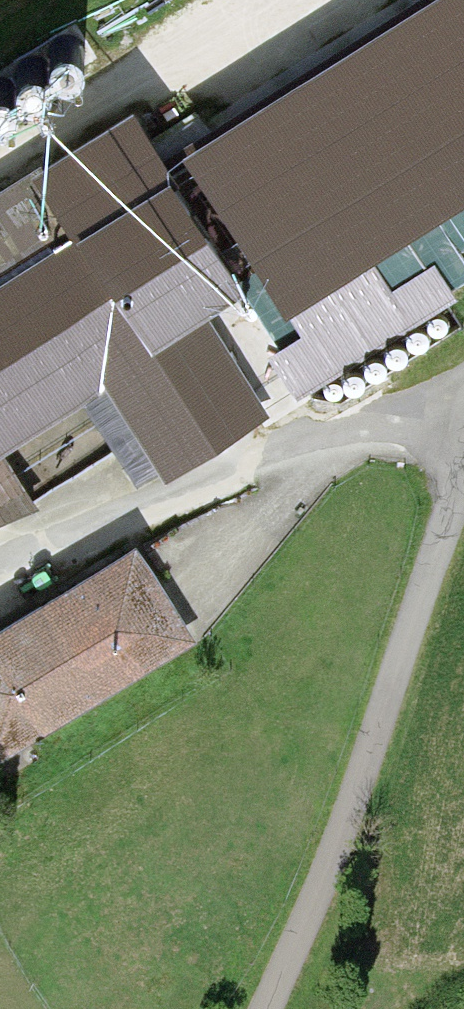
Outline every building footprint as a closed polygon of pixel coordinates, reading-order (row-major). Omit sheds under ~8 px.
[(131,106),(0,190),(0,434),(70,389),(203,304),(243,278),(131,106)] [(203,304),(70,389),(135,491),(268,405),(203,304)] [(139,544),(0,619),(0,757),(197,652),(139,544)]
